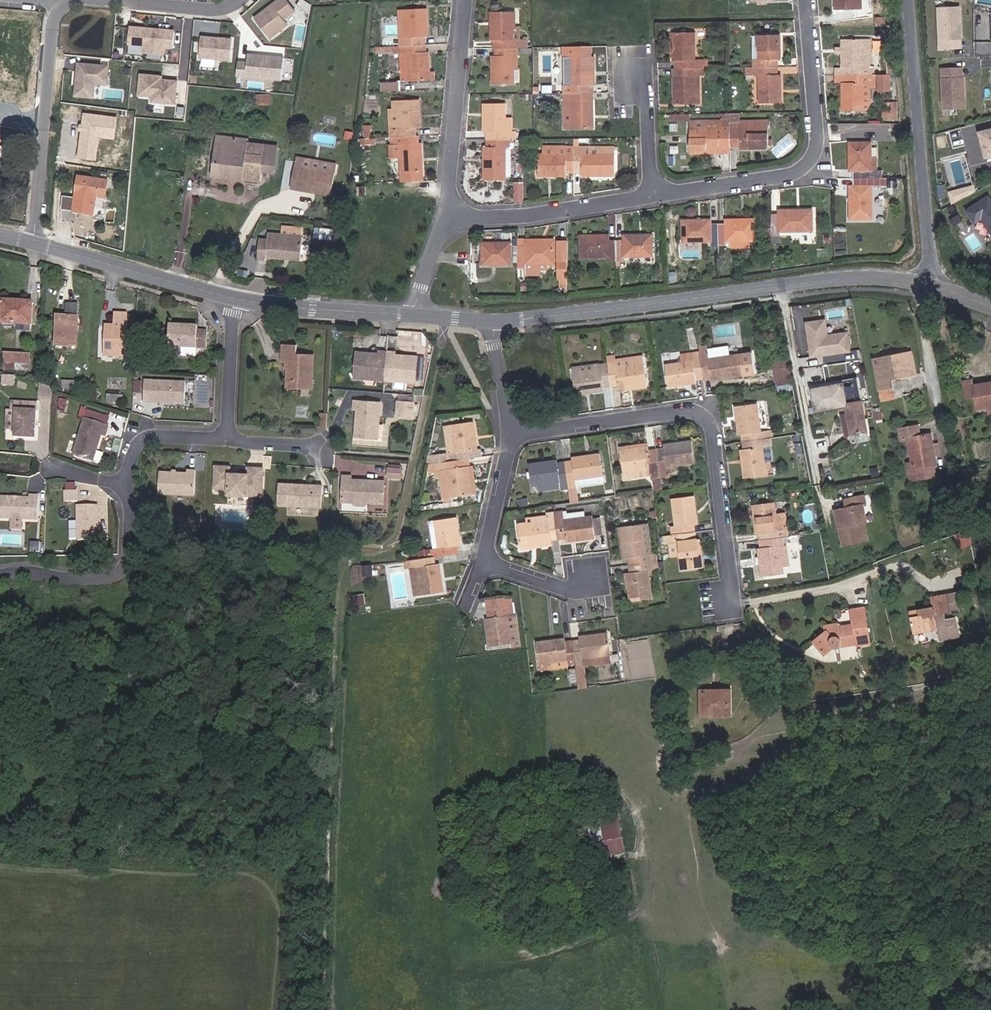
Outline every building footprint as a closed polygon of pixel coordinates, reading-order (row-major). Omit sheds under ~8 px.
[(295,11),(287,0),(279,0),(255,19),(270,39),(288,25),(284,20),(295,11)] [(861,0),(835,0),(835,10),(862,10),(861,0)] [(963,50),(961,7),(937,8),(939,51),(963,50)] [(428,37),(427,9),(399,10),(400,46),(426,45),(425,37),(428,37)] [(513,40),(513,12),(490,12),(490,41),(495,41),(495,48),(518,48),(517,40),(513,40)] [(174,49),(175,33),(130,28),(129,44),(145,46),(144,54),(164,55),(165,48),(174,49)] [(695,60),(695,32),(672,32),(673,61),(675,61),(675,69),(705,68),(708,68),(708,59),(695,60)] [(781,60),(781,35),(758,36),(758,60),(754,60),(754,67),(778,67),(778,60),(781,60)] [(230,60),(232,40),(202,37),(200,58),(230,60)] [(870,68),(870,39),(842,39),(842,68),(845,68),(845,75),(874,75),(874,68),(870,68)] [(528,47),(527,40),(520,40),(517,40),(518,48),(528,47)] [(430,80),(429,52),(426,52),(426,45),(400,46),(394,47),(395,54),(400,54),(401,82),(430,80)] [(593,92),(592,57),(589,57),(589,46),(563,47),(563,93),(593,92)] [(514,84),(514,55),(518,55),(518,48),(495,48),(495,56),(491,56),(492,84),(514,84)] [(282,80),(284,58),(248,55),(247,63),(238,62),(237,76),(282,80)] [(107,85),(108,67),(78,63),(74,96),(93,98),(95,84),(107,85)] [(782,103),(781,74),(778,75),(778,67),(754,67),(754,75),(758,75),(759,103),(782,103)] [(700,104),(700,76),(705,76),(705,68),(675,69),(675,77),(673,77),(673,105),(700,104)] [(955,69),(941,69),(942,110),(963,109),(962,78),(955,78),(955,69)] [(176,105),(178,81),(166,80),(165,83),(162,83),(162,77),(141,75),(139,96),(152,97),(152,102),(176,105)] [(870,98),(870,83),(874,83),(874,75),(845,75),(845,83),(842,83),(842,111),(870,111),(870,98)] [(878,88),(879,75),(874,75),(874,83),(870,83),(870,98),(874,98),(873,88),(878,88)] [(891,90),(891,75),(879,75),(878,88),(878,90),(891,90)] [(400,91),(400,82),(382,83),(382,91),(400,91)] [(594,128),(593,92),(563,93),(564,129),(594,128)] [(270,104),(270,96),(257,96),(257,104),(270,104)] [(421,128),(420,100),(393,101),(393,109),(389,109),(391,137),(416,136),(416,128),(421,128)] [(884,117),(898,118),(899,102),(885,101),(884,117)] [(506,131),(506,118),(506,103),(483,104),(483,132),(487,132),(487,140),(510,139),(510,131),(506,131)] [(117,117),(82,113),(76,158),(96,161),(99,139),(114,141),(117,117)] [(769,149),(769,121),(740,121),(740,113),(730,113),(730,121),(730,147),(740,147),(740,149),(769,149)] [(730,147),(730,121),(690,121),(690,151),(721,150),(721,147),(730,147)] [(990,134),(989,131),(979,134),(985,158),(990,157),(990,134)] [(265,146),(265,145),(246,142),(247,139),(216,136),(211,176),(261,182),(262,172),(265,146)] [(424,181),(422,143),(420,143),(419,136),(416,136),(391,137),(391,145),(390,145),(391,159),(400,158),(401,182),(424,181)] [(506,150),(506,146),(510,146),(510,139),(487,140),(487,147),(483,147),(484,180),(506,180),(506,176),(506,150)] [(871,158),(871,142),(849,143),(850,171),(854,171),(854,178),(882,178),(882,171),(876,171),(871,171),(871,158)] [(273,173),(276,148),(265,146),(262,172),(273,173)] [(574,173),(575,147),(566,147),(566,154),(543,154),(538,154),(538,176),(567,176),(567,173),(574,173)] [(615,176),(615,147),(600,147),(600,154),(584,154),(584,147),(575,147),(574,173),(581,173),(581,176),(615,176)] [(331,196),(336,163),(296,155),(290,189),(331,196)] [(105,197),(107,180),(78,176),(75,193),(105,197)] [(872,219),(871,186),(882,186),(882,178),(854,178),(854,186),(850,186),(850,219),(872,219)] [(523,201),(523,183),(515,183),(515,201),(523,201)] [(974,184),(949,191),(952,200),(977,194),(974,184)] [(366,195),(365,187),(358,187),(358,195),(366,195)] [(988,195),(965,210),(975,225),(981,220),(990,235),(990,198),(988,195)] [(342,215),(343,205),(330,203),(329,213),(342,215)] [(813,231),(812,210),(779,210),(779,214),(772,214),(772,236),(779,236),(779,232),(813,231)] [(755,241),(754,219),(726,220),(726,224),(718,224),(719,246),(726,245),(726,242),(732,241),(749,241),(755,241)] [(719,246),(718,224),(711,224),(711,220),(682,221),(683,242),(711,242),(711,246),(719,246)] [(321,239),(334,239),(334,228),(321,228),(321,239)] [(301,260),(303,236),(268,233),(268,240),(259,239),(258,260),(266,261),(266,257),(301,260)] [(654,257),(653,234),(624,235),(625,241),(617,241),(618,260),(625,260),(625,257),(654,257)] [(618,260),(617,241),(609,241),(609,235),(579,235),(580,257),(610,257),(610,261),(618,260)] [(568,277),(568,241),(558,241),(558,277),(568,277)] [(511,264),(511,243),(483,243),(483,264),(511,264)] [(555,264),(555,244),(525,244),(525,247),(519,247),(519,268),(525,268),(525,264),(548,264),(555,264)] [(541,275),(541,270),(548,270),(548,264),(525,264),(525,268),(525,275),(541,275)] [(32,325),(33,303),(2,302),(1,324),(16,325),(30,325),(32,325)] [(77,347),(78,305),(66,304),(66,317),(57,317),(56,346),(77,347)] [(127,316),(127,314),(115,314),(114,326),(106,326),(105,356),(126,357),(126,336),(127,316)] [(135,336),(136,317),(127,316),(126,336),(135,336)] [(827,336),(825,320),(806,323),(809,342),(812,342),(813,348),(810,349),(811,357),(849,352),(846,333),(827,336)] [(207,349),(207,331),(197,331),(197,327),(169,326),(168,348),(182,348),(196,349),(207,349)] [(709,358),(730,355),(728,344),(708,347),(709,358)] [(312,390),(313,354),(297,354),(297,345),(283,345),(282,362),(286,362),(285,370),(287,370),(291,370),(291,380),(293,382),(293,389),(312,390)] [(742,353),(730,355),(709,358),(708,347),(700,348),(701,353),(705,376),(714,375),(714,379),(746,374),(742,353)] [(385,381),(387,352),(379,351),(379,354),(379,356),(365,355),(366,353),(356,352),(354,378),(355,378),(354,390),(375,392),(376,391),(377,380),(385,381)] [(415,383),(417,357),(408,356),(408,358),(395,357),(395,355),(395,352),(387,352),(385,381),(415,383)] [(915,375),(910,352),(891,356),(892,358),(873,362),(881,400),(895,397),(892,379),(915,375)] [(705,376),(701,353),(693,354),(694,360),(682,362),(666,364),(670,385),(699,382),(698,376),(705,376)] [(29,371),(30,360),(30,355),(4,354),(4,370),(29,371)] [(648,387),(643,356),(615,360),(614,355),(607,357),(608,363),(611,386),(619,385),(620,391),(648,387)] [(795,381),(792,362),(772,365),(776,384),(795,381)] [(611,386),(608,363),(600,365),(600,364),(572,368),(576,395),(604,391),(603,387),(611,386)] [(13,386),(13,378),(4,377),(3,385),(13,386)] [(867,432),(857,378),(841,381),(842,384),(826,387),(826,389),(813,392),(816,411),(846,406),(847,414),(841,416),(846,440),(851,435),(867,432)] [(973,386),(972,380),(964,382),(967,397),(975,396),(978,409),(988,407),(990,407),(990,383),(973,386)] [(185,405),(186,383),(144,381),(143,403),(185,405)] [(53,399),(53,388),(41,384),(39,398),(53,399)] [(382,439),(383,425),(379,424),(381,403),(354,401),(353,410),(357,410),(356,421),(358,423),(358,426),(356,428),(355,438),(378,440),(378,439),(382,439)] [(414,405),(414,402),(398,401),(396,415),(413,416),(413,412),(414,405)] [(768,416),(765,403),(757,404),(759,418),(768,416)] [(771,438),(768,416),(759,418),(757,404),(735,406),(739,435),(740,435),(742,434),(743,442),(771,438)] [(38,439),(38,409),(15,409),(15,411),(15,430),(14,438),(38,439)] [(15,430),(15,411),(7,411),(6,430),(15,430)] [(104,425),(106,420),(88,414),(85,419),(104,425)] [(327,429),(328,414),(320,414),(319,428),(327,429)] [(99,442),(101,436),(105,437),(108,427),(104,425),(85,419),(73,454),(93,461),(97,449),(96,446),(97,444),(99,442)] [(478,450),(474,421),(444,426),(448,453),(429,455),(427,464),(430,463),(469,458),(475,458),(474,451),(478,450)] [(932,445),(930,434),(919,436),(917,426),(899,430),(901,441),(908,440),(912,463),(907,464),(911,482),(918,480),(916,470),(934,466),(936,466),(934,454),(932,445)] [(765,462),(763,447),(771,446),(772,446),(771,438),(743,442),(744,449),(740,450),(744,479),(766,476),(765,462)] [(695,463),(692,440),(663,444),(664,448),(656,449),(661,479),(668,478),(667,467),(695,463)] [(798,452),(797,444),(790,445),(791,453),(798,452)] [(773,461),(771,446),(763,447),(765,462),(773,461)] [(661,479),(656,449),(649,450),(648,447),(620,451),(624,479),(653,475),(653,480),(661,479)] [(603,476),(600,454),(572,458),(572,461),(565,462),(569,489),(576,488),(576,487),(575,480),(603,476)] [(477,494),(473,465),(470,466),(469,458),(430,463),(431,471),(439,470),(443,499),(477,494)] [(569,489),(565,462),(557,463),(557,460),(529,464),(532,486),(538,485),(560,482),(561,488),(561,490),(569,489)] [(262,497),(264,468),(248,467),(247,474),(236,474),(229,473),(229,470),(230,467),(215,466),(214,488),(228,489),(227,495),(262,497)] [(936,477),(934,466),(916,470),(918,480),(936,477)] [(401,478),(401,469),(388,468),(388,477),(401,478)] [(879,476),(878,468),(871,469),(872,477),(879,476)] [(195,496),(196,470),(188,470),(187,473),(160,471),(159,493),(195,496)] [(384,504),(385,481),(365,480),(363,482),(360,481),(359,479),(352,479),(352,475),(343,475),(342,502),(352,503),(355,500),(365,501),(367,503),(384,504)] [(604,483),(603,476),(575,480),(576,487),(604,483)] [(662,489),(661,479),(653,480),(655,490),(662,489)] [(561,488),(560,482),(538,485),(539,492),(561,488)] [(322,507),(323,485),(304,485),(303,486),(299,486),(298,484),(279,483),(278,505),(322,507)] [(77,502),(77,491),(75,491),(66,491),(64,491),(65,503),(77,502)] [(39,496),(29,495),(29,498),(22,498),(21,500),(17,500),(15,498),(0,497),(0,519),(11,519),(22,519),(38,520),(39,496)] [(698,524),(694,496),(672,499),(675,527),(671,528),(672,535),(695,532),(694,525),(698,524)] [(867,524),(863,504),(866,504),(864,496),(843,500),(845,509),(840,510),(845,528),(839,530),(843,546),(864,541),(860,525),(865,524),(867,524)] [(778,531),(777,516),(775,502),(752,505),(756,533),(759,533),(760,541),(787,537),(787,530),(778,531)] [(96,528),(96,524),(98,523),(98,505),(77,506),(78,541),(99,540),(98,529),(96,528)] [(845,528),(840,510),(835,511),(839,530),(845,528)] [(596,538),(593,516),(585,517),(564,519),(563,511),(556,512),(559,539),(567,538),(567,542),(596,538)] [(585,517),(585,511),(567,513),(567,511),(563,511),(564,519),(585,517)] [(549,513),(549,515),(549,520),(527,523),(518,524),(521,550),(553,545),(552,540),(559,539),(556,512),(549,513)] [(787,530),(785,515),(777,516),(778,531),(787,530)] [(461,546),(457,517),(435,520),(439,549),(430,550),(431,557),(434,557),(459,553),(458,546),(461,546)] [(21,529),(22,519),(11,519),(11,528),(21,529)] [(652,555),(648,523),(642,524),(646,556),(652,555)] [(646,556),(642,524),(619,527),(622,559),(628,558),(629,565),(657,562),(656,554),(652,555),(646,556)] [(869,540),(865,524),(860,525),(864,541),(869,540)] [(703,568),(700,539),(696,540),(695,532),(672,535),(664,536),(665,544),(669,543),(677,542),(679,556),(681,570),(703,568)] [(783,567),(780,545),(786,545),(788,544),(787,537),(760,541),(761,548),(758,548),(761,577),(784,575),(783,567)] [(562,562),(559,539),(552,540),(553,545),(555,563),(562,562)] [(679,556),(677,542),(669,543),(671,557),(679,556)] [(39,551),(39,543),(30,543),(30,551),(39,551)] [(789,567),(786,545),(780,545),(783,567),(789,567)] [(431,557),(430,550),(418,552),(419,559),(431,557)] [(444,592),(439,563),(435,564),(434,557),(431,557),(419,559),(404,561),(405,569),(410,568),(414,596),(444,592)] [(652,599),(649,570),(658,569),(657,562),(629,565),(630,573),(626,573),(630,602),(652,599)] [(373,576),(372,565),(363,566),(363,576),(373,576)] [(959,610),(956,593),(947,594),(950,612),(959,610)] [(958,636),(955,618),(945,620),(944,613),(950,612),(947,594),(932,597),(934,608),(909,613),(913,632),(937,627),(939,640),(958,636)] [(512,607),(511,599),(489,602),(490,610),(512,607)] [(520,646),(516,615),(513,615),(512,607),(490,610),(491,618),(485,619),(489,646),(511,643),(511,647),(520,646)] [(869,643),(864,607),(852,609),(854,624),(839,626),(838,623),(824,625),(826,633),(814,642),(824,655),(833,647),(836,647),(838,647),(858,643),(858,645),(869,643)] [(612,663),(608,633),(579,637),(580,640),(572,641),(575,663),(582,662),(583,667),(612,663)] [(575,663),(572,641),(565,642),(564,638),(536,642),(540,671),(568,667),(568,664),(575,663)] [(29,665),(29,655),(18,655),(17,665),(29,665)] [(583,667),(582,662),(575,663),(577,681),(578,689),(586,688),(583,667)] [(577,681),(575,663),(568,664),(568,667),(570,682),(577,681)] [(729,714),(729,692),(701,693),(702,715),(729,714)] [(604,828),(609,855),(626,852),(620,824),(604,828)]
